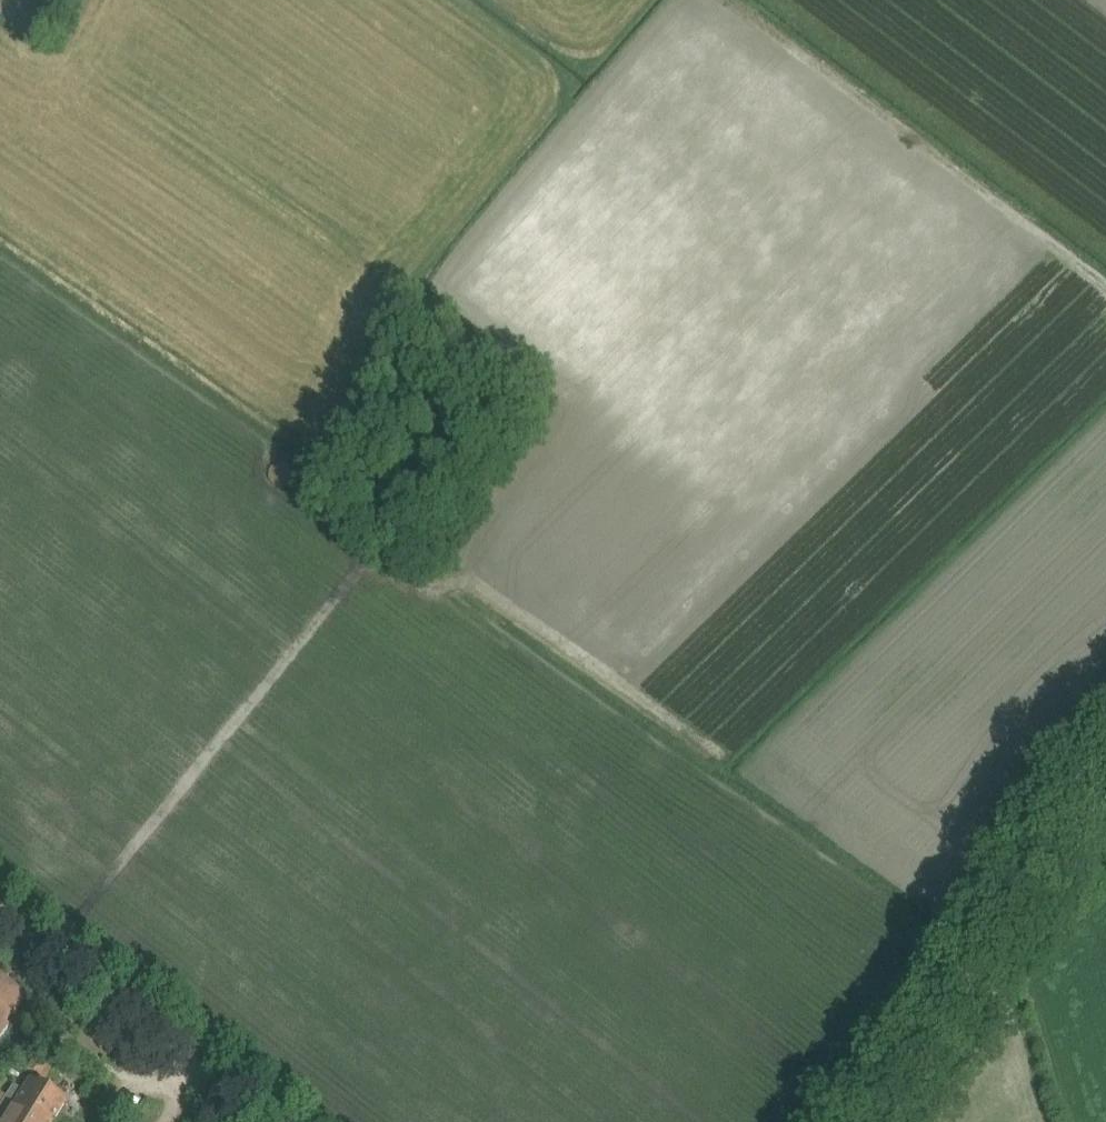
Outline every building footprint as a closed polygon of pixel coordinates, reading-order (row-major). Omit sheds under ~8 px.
[(7,1030),(3,1027),(23,1001),(6,989),(0,985),(0,1039),(7,1030)] [(26,1071),(44,1081),(51,1068),(34,1059),(26,1071)] [(67,1102),(29,1078),(2,1121),(55,1121),(67,1102)]
